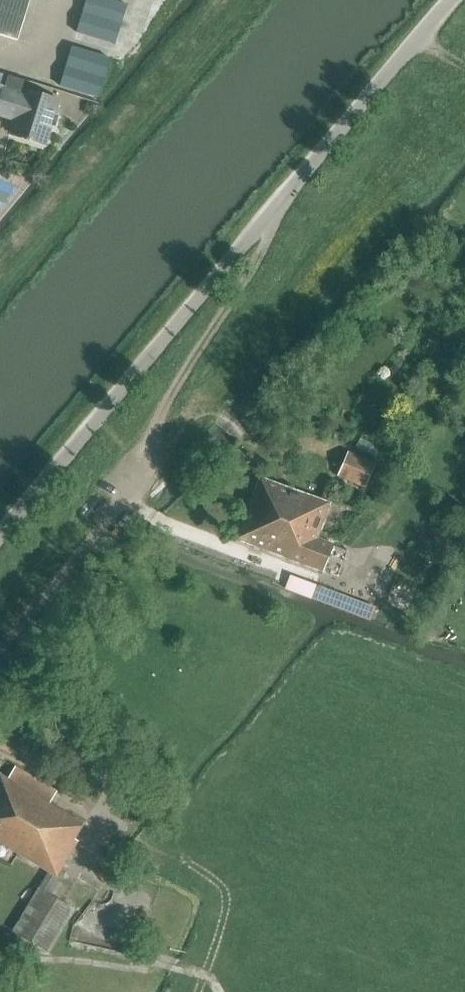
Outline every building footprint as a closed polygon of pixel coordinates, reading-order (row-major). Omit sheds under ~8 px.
[(30,0),(0,0),(0,35),(17,41),(30,0)] [(61,82),(60,85),(99,97),(100,94),(111,58),(72,46),(61,82)] [(51,127),(55,128),(59,116),(54,115),(59,101),(27,90),(29,82),(7,75),(4,89),(0,102),(0,114),(15,119),(11,134),(45,145),(51,127)] [(348,451),(337,476),(365,489),(376,464),(348,451)] [(249,509),(320,535),(325,522),(322,520),(328,504),(260,480),(249,509)] [(319,540),(320,535),(249,509),(238,540),(324,571),(334,545),(319,540)] [(376,608),(357,600),(317,584),(312,597),(352,612),(371,618),(376,608)] [(49,872),(13,931),(49,952),(74,911),(49,896),(60,878),(57,876),(78,842),(74,839),(83,824),(50,804),(57,792),(15,767),(7,779),(0,774),(0,843),(49,872)]
